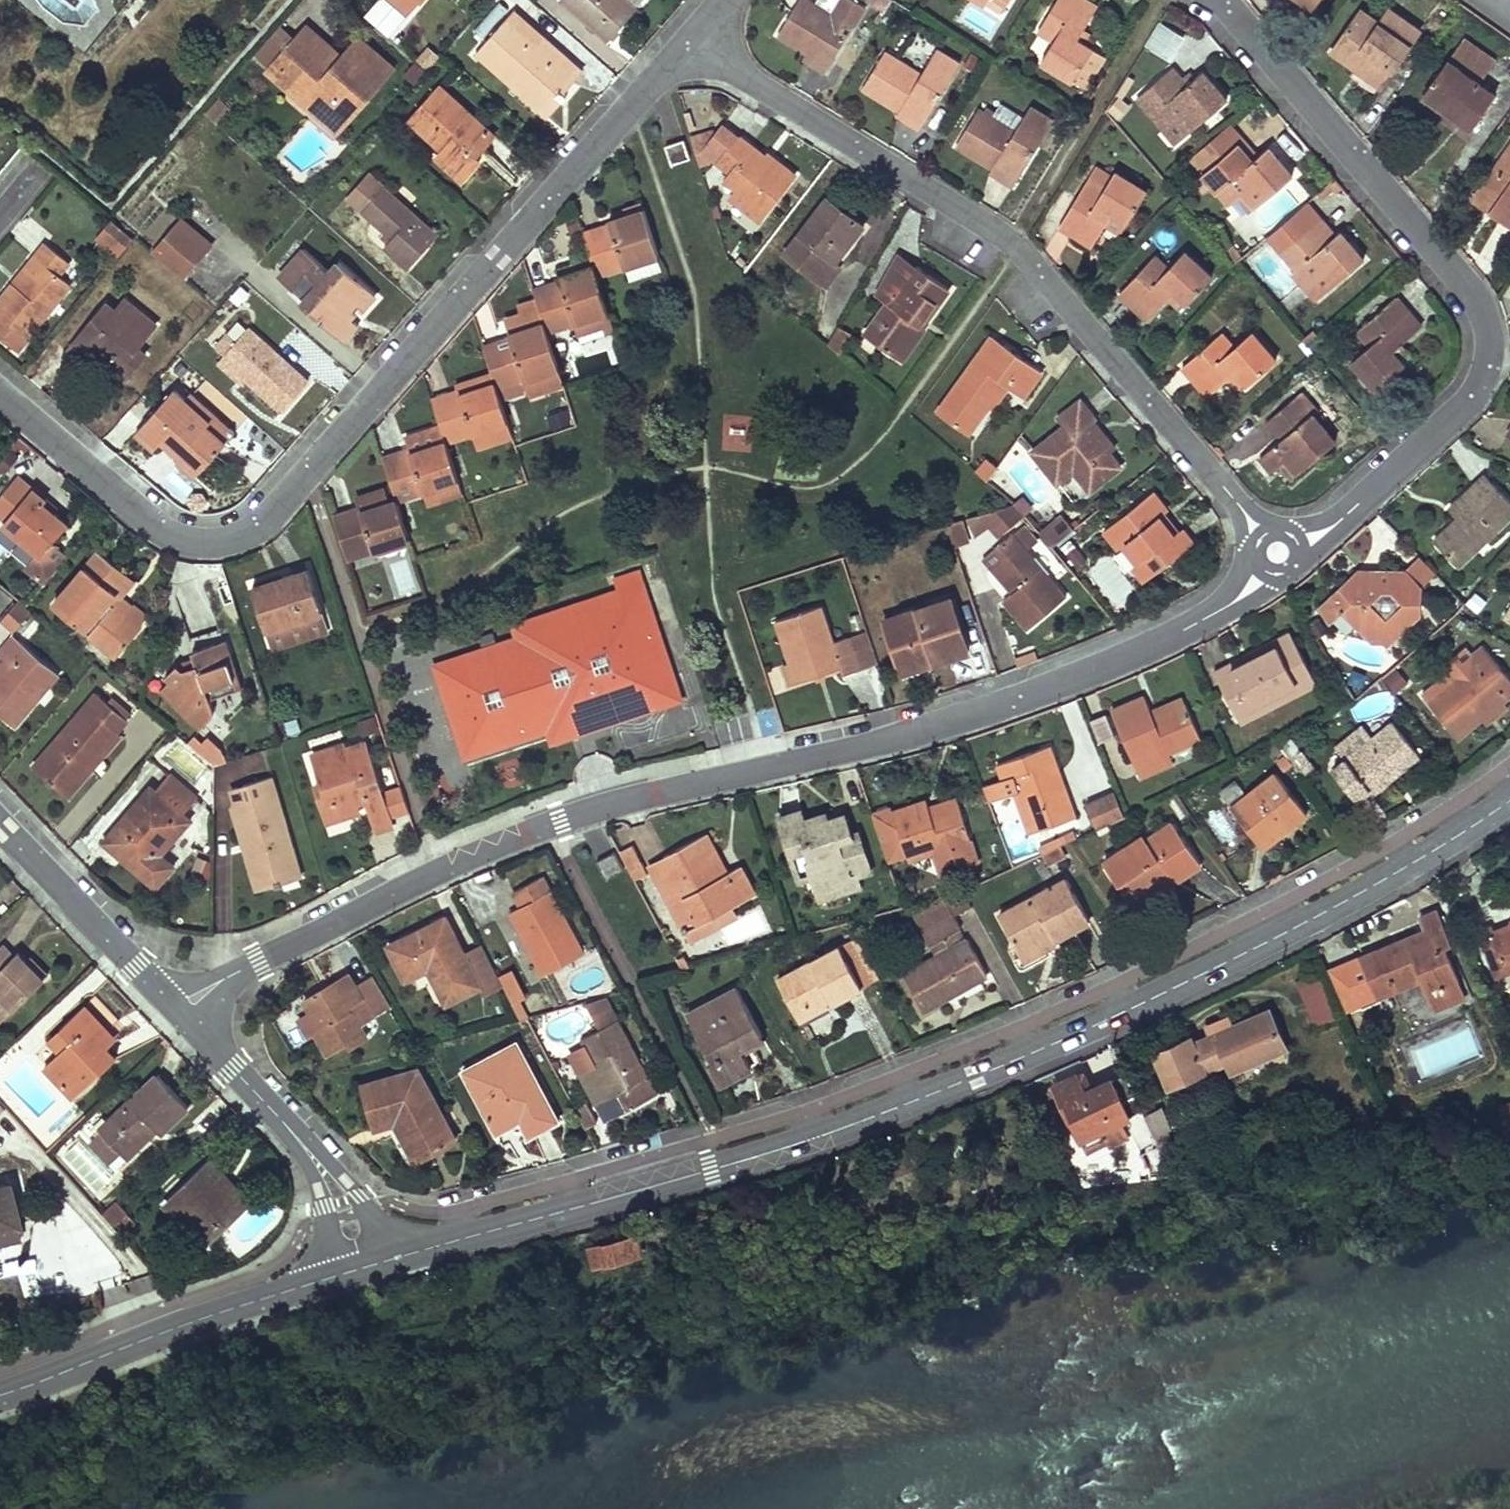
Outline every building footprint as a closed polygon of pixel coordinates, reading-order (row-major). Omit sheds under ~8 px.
[(420,0),(393,0),(409,14),(421,1),(420,0)] [(607,41),(610,39),(637,9),(627,0),(561,0),(607,41)] [(637,9),(644,0),(627,0),(637,9)] [(807,0),(800,0),(778,36),(806,53),(812,57),(809,62),(825,73),(866,7),(854,0),(842,0),(833,15),(807,0)] [(1093,50),(1084,44),(1077,40),(1083,30),(1084,30),(1097,8),(1083,0),(1057,0),(1039,31),(1054,41),(1042,61),(1074,81),(1093,50)] [(1361,11),(1337,43),(1367,65),(1362,72),(1381,85),(1420,31),(1390,9),(1379,24),(1361,11)] [(508,18),(550,54),(554,48),(513,12),(508,18)] [(508,18),(481,48),(524,87),(521,91),(539,106),(551,93),(562,102),(567,96),(564,92),(582,72),(554,48),(550,54),(549,54),(508,18)] [(1155,22),(1145,50),(1173,61),(1184,32),(1155,22)] [(307,25),(266,71),(290,93),(298,85),(328,111),(334,105),(351,119),(395,68),(359,36),(342,55),(336,62),(329,54),(334,48),(307,25)] [(1083,30),(1077,40),(1084,44),(1090,34),(1084,30),(1083,30)] [(1495,62),(1463,38),(1457,47),(1423,94),(1471,128),(1495,95),(1480,84),(1495,62)] [(1367,65),(1337,43),(1333,51),(1362,72),(1367,65)] [(334,48),(329,54),(336,62),(342,55),(334,48)] [(524,87),(481,48),(478,52),(521,91),(524,87)] [(904,119),(920,129),(923,125),(959,65),(937,50),(922,75),(885,53),(863,89),(899,110),(906,115),(904,119)] [(1093,50),(1074,81),(1085,87),(1104,57),(1093,50)] [(812,57),(806,53),(803,59),(809,62),(812,57)] [(1173,68),(1138,98),(1164,129),(1171,123),(1178,118),(1189,132),(1227,100),(1203,72),(1194,80),(1187,85),(1187,86),(1183,80),(1182,79),(1173,68)] [(1189,74),(1182,79),(1183,80),(1187,85),(1194,80),(1189,74)] [(328,111),(298,85),(290,93),(338,134),(351,119),(334,105),(328,111)] [(414,116),(446,146),(442,152),(436,158),(462,180),(480,159),(476,156),(469,150),(474,143),(481,150),(493,135),(439,87),(414,116)] [(551,93),(539,106),(550,116),(562,102),(551,93)] [(1015,133),(1023,118),(1022,117),(1001,105),(996,112),(988,107),(984,113),(989,116),(1015,133)] [(997,177),(1014,186),(1054,121),(1030,107),(1023,118),(1015,133),(989,116),(984,113),(978,110),(956,146),(994,168),(1000,172),(997,177)] [(904,119),(906,115),(899,110),(897,115),(904,119)] [(446,146),(414,116),(409,121),(442,152),(446,146)] [(1189,132),(1178,118),(1171,123),(1184,137),(1189,132)] [(1192,157),(1190,158),(1203,174),(1238,145),(1252,162),(1257,158),(1229,125),(1202,148),(1213,160),(1202,169),(1192,157)] [(732,198),(760,220),(794,175),(766,154),(764,157),(739,137),(737,139),(722,128),(715,136),(714,135),(692,142),(699,166),(708,163),(713,157),(732,173),(725,182),(737,191),(732,198)] [(683,141),(665,147),(670,165),(690,159),(683,141)] [(481,150),(474,143),(469,150),(476,156),(481,150)] [(1269,148),(1257,158),(1252,162),(1238,145),(1203,174),(1208,180),(1229,206),(1237,199),(1243,194),(1254,208),(1292,175),(1269,148)] [(1473,197),(1491,210),(1496,204),(1509,214),(1509,146),(1473,197)] [(1213,160),(1202,148),(1192,157),(1202,169),(1213,160)] [(997,177),(1000,172),(994,168),(990,173),(997,177)] [(1102,193),(1086,183),(1060,227),(1091,246),(1107,221),(1111,214),(1125,223),(1127,224),(1147,192),(1115,172),(1102,193)] [(347,199),(362,211),(383,187),(368,175),(347,199)] [(383,187),(362,211),(366,215),(386,233),(392,238),(387,243),(383,248),(408,269),(409,268),(438,235),(383,187)] [(1254,208),(1243,194),(1237,199),(1248,213),(1254,208)] [(827,199),(785,253),(816,277),(826,263),(832,268),(836,264),(863,228),(827,199)] [(1268,236),(1281,252),(1320,219),(1307,204),(1268,236)] [(1491,210),(1509,223),(1509,214),(1496,204),(1491,210)] [(626,216),(627,221),(645,215),(644,210),(626,216)] [(1111,214),(1107,221),(1121,230),(1125,223),(1111,214)] [(596,271),(597,276),(625,266),(629,280),(662,270),(656,257),(658,256),(645,215),(627,221),(626,216),(609,221),(611,225),(583,234),(594,267),(596,271)] [(174,226),(206,253),(212,246),(181,219),(174,226)] [(1323,239),(1331,232),(1320,219),(1281,252),(1284,255),(1296,269),(1300,266),(1323,293),(1363,260),(1340,232),(1335,236),(1327,243),(1323,239)] [(103,235),(124,252),(134,240),(114,222),(103,235)] [(152,252),(184,279),(206,253),(174,226),(152,252)] [(1335,236),(1331,232),(1323,239),(1327,243),(1335,236)] [(392,238),(386,233),(382,238),(387,243),(392,238)] [(124,252),(103,235),(100,238),(121,256),(124,252)] [(0,301),(0,337),(18,351),(71,285),(60,276),(69,264),(45,244),(34,258),(39,262),(17,288),(13,285),(0,301)] [(1147,320),(1167,298),(1173,292),(1184,303),(1185,304),(1186,303),(1212,276),(1186,250),(1168,268),(1156,256),(1120,294),(1147,320)] [(304,251),(285,272),(299,284),(307,275),(319,286),(302,305),(335,335),(351,317),(344,311),(356,298),(363,304),(365,306),(375,294),(339,263),(330,273),(304,251)] [(900,255),(898,260),(914,271),(917,267),(900,255)] [(13,285),(17,288),(39,262),(34,258),(13,285)] [(877,297),(887,304),(885,307),(865,334),(895,356),(901,348),(922,319),(924,320),(926,321),(949,291),(948,289),(917,267),(914,271),(898,260),(877,297)] [(826,263),(816,277),(827,286),(840,268),(836,264),(832,268),(826,263)] [(1323,293),(1300,266),(1296,269),(1293,273),(1316,301),(1323,293)] [(594,267),(576,272),(578,277),(596,271),(594,267)] [(537,290),(533,292),(536,300),(543,324),(545,329),(546,333),(563,327),(573,325),(573,327),(576,336),(581,335),(613,325),(597,276),(596,271),(578,277),(576,272),(558,279),(559,283),(537,290)] [(299,284),(285,272),(280,278),(294,290),(299,284)] [(1184,303),(1173,292),(1167,298),(1178,308),(1184,303)] [(356,298),(344,311),(351,317),(363,304),(356,298)] [(1358,332),(1370,346),(1353,360),(1376,389),(1404,365),(1398,358),(1392,351),(1401,344),(1421,327),(1396,298),(1358,332)] [(107,304),(71,349),(83,360),(92,348),(99,354),(94,360),(113,376),(119,370),(127,376),(145,354),(137,347),(156,324),(126,299),(117,311),(107,304)] [(511,334),(528,329),(543,324),(536,300),(518,306),(521,314),(506,319),(511,334)] [(359,324),(351,317),(335,335),(344,343),(359,324)] [(901,348),(895,356),(901,361),(929,324),(926,321),(924,320),(922,319),(901,348)] [(854,328),(841,321),(827,344),(839,354),(854,328)] [(545,329),(543,324),(528,329),(529,334),(545,329)] [(227,334),(215,347),(224,355),(223,357),(247,380),(282,411),(307,382),(249,329),(237,342),(227,334)] [(509,339),(483,348),(492,374),(495,384),(500,400),(528,391),(530,397),(563,385),(546,333),(545,329),(529,334),(528,329),(511,334),(508,335),(509,339)] [(1233,348),(1221,335),(1182,368),(1206,396),(1229,377),(1236,371),(1246,382),(1248,385),(1275,361),(1251,333),(1233,348)] [(938,411),(967,433),(971,429),(987,406),(1003,384),(1009,388),(1022,398),(1042,371),(993,336),(938,411)] [(1392,351),(1398,358),(1407,351),(1401,344),(1392,351)] [(247,380),(223,357),(218,362),(243,384),(247,380)] [(119,370),(113,376),(121,383),(127,376),(119,370)] [(1236,371),(1229,377),(1239,388),(1246,382),(1236,371)] [(458,392),(460,396),(495,384),(492,374),(456,386),(458,392)] [(458,392),(432,401),(433,404),(445,443),(472,434),(508,423),(500,400),(495,384),(460,396),(458,392)] [(1009,388),(1003,384),(987,406),(993,410),(1009,388)] [(187,400),(175,391),(136,434),(154,449),(160,442),(166,436),(186,453),(180,459),(178,462),(195,476),(233,432),(215,416),(210,421),(187,400)] [(1288,434),(1281,440),(1261,458),(1272,472),(1279,466),(1291,480),(1334,443),(1334,441),(1311,414),(1315,410),(1301,393),(1267,422),(1278,436),(1285,430),(1288,434)] [(191,395),(187,400),(210,421),(215,416),(191,395)] [(1078,465),(1095,487),(1120,467),(1110,453),(1115,449),(1101,433),(1093,439),(1085,429),(1090,425),(1093,422),(1095,421),(1079,401),(1058,419),(1063,426),(1031,451),(1056,482),(1058,480),(1070,471),(1071,470),(1072,469),(1078,465)] [(719,450),(751,453),(753,414),(722,412),(719,450)] [(1090,425),(1085,429),(1093,439),(1101,433),(1095,424),(1093,422),(1090,425)] [(508,423),(472,434),(476,447),(512,435),(508,423)] [(1258,456),(1276,441),(1263,426),(1245,441),(1258,456)] [(1285,430),(1278,436),(1281,440),(1288,434),(1285,430)] [(166,436),(160,442),(180,459),(186,453),(166,436)] [(392,488),(396,501),(423,493),(458,482),(445,443),(425,449),(410,454),(409,450),(382,458),(392,488)] [(978,474),(988,481),(999,465),(989,458),(980,471),(978,474)] [(1078,465),(1072,469),(1089,491),(1095,487),(1078,465)] [(1072,469),(1071,470),(1070,471),(1058,480),(1067,492),(1075,501),(1076,502),(1089,491),(1072,469)] [(1464,526),(1440,548),(1456,565),(1458,565),(1509,516),(1509,501),(1485,475),(1449,509),(1457,518),(1464,526)] [(17,479),(7,490),(22,503),(32,491),(17,479)] [(458,482),(423,493),(427,505),(443,500),(462,494),(458,482)] [(359,508),(361,513),(396,501),(392,488),(357,499),(359,508)] [(0,498),(0,524),(3,526),(22,503),(7,490),(0,498)] [(3,526),(42,558),(68,527),(44,507),(47,503),(32,491),(22,503),(3,526)] [(1152,492),(1104,531),(1118,549),(1122,546),(1134,563),(1131,565),(1144,582),(1156,572),(1192,544),(1182,530),(1178,532),(1162,513),(1166,510),(1152,492)] [(359,508),(333,517),(347,559),(404,540),(408,539),(396,501),(361,513),(359,508)] [(1006,507),(983,514),(986,519),(991,526),(999,537),(1022,518),(1024,517),(1013,505),(1006,507)] [(983,514),(968,519),(971,524),(986,519),(983,514)] [(1038,534),(1051,548),(1073,529),(1061,516),(1038,534)] [(1440,548),(1464,526),(1457,518),(1434,541),(1440,548)] [(986,519),(971,524),(974,531),(977,536),(978,536),(991,526),(986,519)] [(962,520),(947,525),(955,547),(969,542),(962,520)] [(983,559),(992,571),(996,567),(1016,590),(1012,594),(1004,601),(1028,629),(1065,597),(1012,535),(983,559)] [(1074,547),(1066,554),(1076,566),(1084,559),(1074,547)] [(126,576),(98,553),(83,570),(53,606),(116,658),(139,629),(106,601),(102,606),(95,599),(106,587),(112,593),(126,576)] [(1419,562),(1407,573),(1422,588),(1434,576),(1419,562)] [(996,567),(992,571),(995,573),(1012,594),(1016,590),(996,567)] [(1335,593),(1328,599),(1341,614),(1343,611),(1370,639),(1383,640),(1388,646),(1421,613),(1422,600),(1421,599),(1416,594),(1422,588),(1407,573),(1376,571),(1376,582),(1366,582),(1359,571),(1348,580),(1335,593)] [(1366,582),(1376,582),(1376,571),(1359,571),(1366,582)] [(307,572),(251,590),(264,631),(321,613),(307,572)] [(133,582),(126,576),(112,593),(106,587),(95,599),(102,606),(106,601),(139,629),(146,621),(120,598),(133,582)] [(640,586),(622,592),(628,610),(647,604),(640,586)] [(520,640),(472,656),(479,676),(474,686),(447,694),(463,743),(498,732),(501,743),(519,736),(551,726),(549,721),(570,715),(568,709),(569,708),(581,705),(588,727),(642,709),(637,694),(656,686),(650,669),(666,663),(647,604),(628,610),(622,592),(617,594),(518,626),(516,627),(520,640)] [(950,599),(959,623),(978,618),(970,592),(950,599)] [(950,599),(883,621),(885,624),(899,667),(932,655),(933,656),(935,663),(968,652),(966,644),(959,624),(959,623),(950,599)] [(1341,614),(1328,599),(1320,607),(1331,624),(1341,614)] [(15,604),(0,621),(14,633),(29,615),(15,604)] [(861,670),(872,666),(874,666),(873,663),(865,637),(861,637),(849,641),(847,637),(832,642),(821,607),(814,609),(779,620),(785,639),(782,640),(791,664),(797,682),(840,669),(842,675),(843,676),(861,670)] [(272,657),(329,639),(321,613),(264,631),(272,657)] [(959,624),(966,644),(985,638),(978,618),(959,623),(959,624)] [(2,650),(10,657),(0,668),(0,715),(14,728),(50,685),(58,676),(12,637),(3,649),(2,650)] [(168,683),(160,692),(199,731),(213,715),(209,701),(241,690),(226,641),(192,653),(194,660),(196,666),(182,671),(177,666),(165,680),(168,683)] [(1278,646),(1255,657),(1233,669),(1231,664),(1215,673),(1233,706),(1246,700),(1249,707),(1296,683),(1278,646)] [(1483,647),(1473,656),(1477,661),(1488,652),(1483,647)] [(10,657),(2,650),(0,653),(0,668),(10,657)] [(1444,670),(1449,675),(1473,656),(1468,650),(1444,670)] [(1488,652),(1477,661),(1476,662),(1429,702),(1458,738),(1481,719),(1502,702),(1509,695),(1509,679),(1488,652)] [(1252,653),(1231,664),(1233,669),(1255,657),(1252,653)] [(932,655),(899,667),(901,675),(935,663),(933,656),(932,655)] [(479,676),(472,656),(439,668),(447,694),(474,686),(479,676)] [(1429,702),(1476,662),(1477,661),(1473,656),(1449,675),(1423,695),(1429,702)] [(194,660),(177,666),(182,671),(196,666),(194,660)] [(666,663),(650,669),(656,686),(637,694),(642,709),(677,698),(666,663)] [(797,682),(791,664),(784,666),(790,684),(791,684),(797,682)] [(1392,694),(1408,685),(1399,669),(1383,678),(1392,694)] [(96,695),(41,760),(75,790),(90,771),(86,767),(105,746),(116,733),(129,717),(129,715),(110,700),(106,704),(96,695)] [(1111,712),(1140,779),(1174,764),(1169,752),(1200,739),(1185,704),(1153,718),(1151,712),(1145,698),(1144,697),(1111,712)] [(1151,712),(1153,718),(1185,704),(1182,698),(1151,712)] [(1502,702),(1481,719),(1486,726),(1507,709),(1502,702)] [(549,721),(551,726),(554,738),(588,727),(581,705),(569,708),(570,715),(549,721)] [(1337,746),(1348,760),(1334,771),(1356,800),(1368,790),(1372,795),(1419,756),(1393,723),(1372,740),(1362,727),(1337,746)] [(498,732),(463,743),(466,754),(501,743),(498,732)] [(105,746),(86,767),(90,771),(119,737),(116,733),(105,746)] [(211,765),(214,767),(231,762),(202,738),(192,749),(211,765)] [(314,788),(322,809),(330,806),(335,821),(358,814),(353,801),(364,797),(376,833),(391,828),(388,817),(380,793),(364,745),(344,752),(343,746),(312,756),(322,785),(314,788)] [(1047,748),(997,766),(1003,781),(983,789),(988,804),(1015,793),(1032,834),(1060,823),(1071,820),(1059,787),(1057,787),(1054,788),(1049,776),(1055,774),(1051,763),(1055,762),(1050,747),(1047,748)] [(1300,751),(1290,758),(1305,777),(1315,769),(1300,751)] [(75,790),(41,760),(35,767),(69,797),(75,790)] [(1055,762),(1051,763),(1055,774),(1049,776),(1054,788),(1057,787),(1059,787),(1071,820),(1076,818),(1055,762)] [(1290,826),(1306,814),(1275,773),(1232,807),(1263,848),(1290,826)] [(125,851),(120,857),(127,862),(155,888),(173,867),(160,855),(189,821),(182,816),(196,799),(168,775),(154,791),(151,788),(129,814),(109,837),(125,851)] [(269,779),(240,788),(245,803),(236,806),(249,850),(245,852),(253,880),(296,868),(275,798),(269,779)] [(398,786),(380,793),(388,817),(406,810),(398,786)] [(245,803),(240,788),(231,790),(236,805),(245,803)] [(956,797),(928,805),(931,814),(958,805),(956,797)] [(182,816),(189,821),(203,804),(196,799),(182,816)] [(1089,810),(1098,829),(1124,817),(1117,799),(1115,799),(1089,810)] [(927,801),(893,813),(908,861),(970,841),(958,805),(931,814),(928,805),(927,801)] [(249,850),(236,806),(231,807),(245,852),(249,850)] [(330,806),(322,809),(322,812),(326,824),(335,821),(330,806)] [(800,812),(779,819),(791,853),(806,848),(811,863),(807,864),(813,879),(818,877),(826,898),(856,889),(857,888),(857,885),(854,878),(850,867),(845,869),(843,865),(865,857),(857,835),(851,838),(844,818),(841,819),(828,823),(830,827),(821,830),(816,818),(803,822),(800,812)] [(826,814),(816,818),(821,830),(830,827),(828,823),(826,814)] [(1172,824),(1147,841),(1146,842),(1134,850),(1129,854),(1125,849),(1105,863),(1135,909),(1152,898),(1149,892),(1170,878),(1173,883),(1200,865),(1172,824)] [(706,836),(663,858),(665,862),(680,891),(666,898),(681,927),(696,920),(698,924),(731,907),(753,896),(740,869),(739,868),(726,875),(720,878),(708,856),(715,852),(706,836)] [(125,851),(109,837),(104,843),(120,857),(125,851)] [(1143,837),(1125,849),(1129,854),(1134,850),(1146,842),(1147,841),(1143,837)] [(1061,840),(1040,844),(1044,862),(1065,858),(1061,840)] [(632,847),(622,852),(634,874),(643,869),(632,847)] [(715,852),(708,856),(720,878),(726,875),(715,852)] [(613,853),(596,861),(606,880),(622,872),(613,853)] [(209,881),(215,862),(196,856),(190,875),(209,881)] [(865,857),(843,865),(845,869),(850,867),(854,878),(869,873),(865,857)] [(680,891),(663,858),(649,866),(666,898),(680,891)] [(296,868),(253,880),(256,890),(298,878),(296,868)] [(647,876),(643,869),(634,874),(637,881),(647,876)] [(818,877),(813,879),(820,900),(826,898),(818,877)] [(1170,878),(1149,892),(1152,898),(1173,883),(1170,878)] [(509,914),(543,975),(582,954),(541,879),(512,894),(520,908),(509,914)] [(1067,880),(1000,916),(1002,920),(1019,950),(1050,934),(1053,941),(1090,922),(1067,880)] [(922,928),(924,931),(954,915),(953,913),(944,897),(939,899),(914,913),(922,928)] [(696,920),(681,927),(689,942),(737,919),(731,907),(698,924),(696,920)] [(1424,931),(1361,957),(1377,997),(1422,979),(1427,994),(1460,981),(1446,946),(1452,944),(1439,911),(1419,919),(1424,931)] [(944,940),(950,950),(937,957),(903,976),(921,1011),(923,1011),(986,977),(987,976),(968,940),(962,943),(957,932),(959,931),(962,930),(954,915),(924,931),(931,946),(944,940)] [(454,946),(458,943),(445,919),(423,929),(388,947),(405,981),(428,970),(445,1005),(479,987),(484,997),(503,988),(480,944),(475,947),(464,953),(458,956),(454,946)] [(1509,971),(1509,925),(1495,931),(1492,925),(1480,930),(1498,976),(1509,971)] [(1050,934),(1019,950),(1022,955),(1023,957),(1053,941),(1050,934)] [(880,980),(857,939),(847,944),(777,981),(795,1015),(828,998),(831,1005),(880,980)] [(944,940),(931,946),(937,957),(950,950),(944,940)] [(458,943),(454,946),(458,956),(464,953),(458,943)] [(26,962),(17,953),(12,957),(2,946),(0,947),(0,1015),(9,1006),(12,1009),(42,980),(26,962)] [(30,958),(26,962),(42,980),(47,975),(30,958)] [(512,1004),(526,997),(512,969),(498,976),(512,1004)] [(328,1001),(322,989),(304,1000),(310,1012),(299,1019),(308,1036),(321,1029),(325,1037),(319,1040),(326,1053),(346,1042),(349,1048),(366,1038),(359,1025),(390,1007),(370,973),(352,984),(361,1000),(348,1007),(340,995),(328,1001)] [(1312,1028),(1338,1020),(1322,973),(1297,982),(1312,1028)] [(347,974),(322,989),(328,1001),(340,995),(348,1007),(361,1000),(352,984),(347,974)] [(1460,981),(1427,994),(1433,1009),(1467,995),(1460,981)] [(704,1026),(720,1058),(711,1063),(708,1064),(719,1085),(749,1070),(741,1054),(738,1050),(761,1037),(735,989),(686,1015),(695,1031),(704,1026)] [(585,1002),(593,1016),(611,1007),(605,996),(585,1002)] [(828,998),(795,1015),(798,1022),(831,1005),(828,998)] [(60,1029),(71,1041),(62,1050),(45,1066),(73,1097),(77,1094),(115,1059),(104,1048),(97,1041),(97,1040),(106,1031),(83,1007),(60,1029)] [(600,1029),(580,1040),(592,1065),(593,1066),(610,1098),(595,1106),(604,1123),(657,1095),(611,1007),(593,1016),(600,1029)] [(1190,1039),(1156,1053),(1170,1086),(1229,1061),(1234,1072),(1287,1049),(1270,1011),(1234,1028),(1212,1038),(1193,1046),(1190,1039)] [(824,1015),(807,1019),(810,1033),(828,1029),(824,1015)] [(1209,1029),(1212,1038),(1234,1028),(1230,1021),(1209,1029)] [(704,1026),(695,1031),(697,1036),(711,1063),(720,1058),(704,1026)] [(71,1041),(60,1029),(50,1038),(62,1050),(71,1041)] [(106,1031),(97,1040),(104,1048),(114,1038),(106,1031)] [(761,1037),(738,1050),(741,1054),(764,1042),(761,1037)] [(516,1044),(463,1071),(495,1133),(520,1120),(528,1136),(557,1120),(516,1044)] [(577,1073),(595,1106),(610,1098),(593,1066),(592,1065),(577,1073)] [(417,1070),(362,1085),(363,1088),(374,1129),(394,1124),(414,1162),(454,1141),(417,1070)] [(1084,1073),(1056,1086),(1086,1148),(1104,1139),(1106,1144),(1126,1135),(1109,1097),(1098,1102),(1084,1073)] [(110,1164),(120,1154),(122,1156),(153,1127),(156,1130),(159,1134),(187,1108),(169,1088),(158,1076),(157,1075),(106,1124),(99,1130),(106,1138),(97,1147),(95,1149),(104,1159),(110,1164)] [(9,1117),(0,1107),(0,1125),(9,1117)] [(1166,1109),(1148,1116),(1162,1145),(1153,1147),(1155,1158),(1147,1159),(1151,1180),(1176,1176),(1165,1152),(1178,1148),(1172,1133),(1176,1132),(1166,1109)] [(153,1127),(122,1156),(125,1160),(156,1130),(153,1127)] [(211,1163),(166,1205),(193,1234),(193,1235),(198,1231),(208,1242),(244,1207),(222,1184),(227,1179),(211,1163)] [(249,1202),(227,1179),(222,1184),(244,1207),(249,1202)] [(25,1229),(13,1185),(0,1188),(0,1236),(25,1229)] [(126,1214),(118,1222),(126,1229),(134,1222),(126,1214)] [(126,1229),(118,1222),(112,1227),(119,1236),(126,1229)] [(208,1242),(198,1231),(193,1235),(190,1238),(200,1250),(208,1242)] [(637,1238),(591,1250),(595,1265),(640,1253),(637,1238)]
